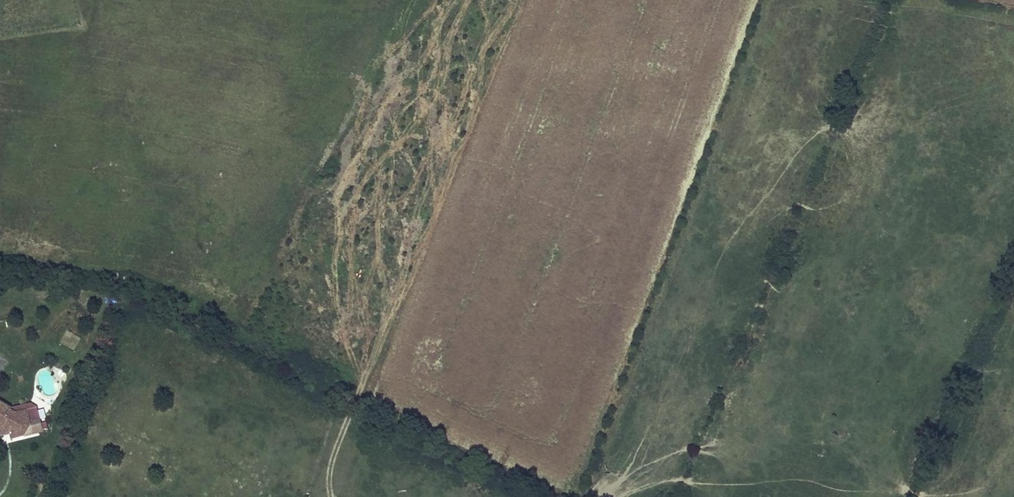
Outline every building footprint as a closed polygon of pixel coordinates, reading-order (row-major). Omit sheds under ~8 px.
[(25,410),(14,413),(8,410),(9,408),(0,403),(0,426),(3,425),(8,429),(9,433),(25,410)] [(25,410),(11,438),(30,433),(31,433),(25,410)] [(9,433),(8,429),(3,425),(0,426),(0,433),(1,435),(9,433)]
